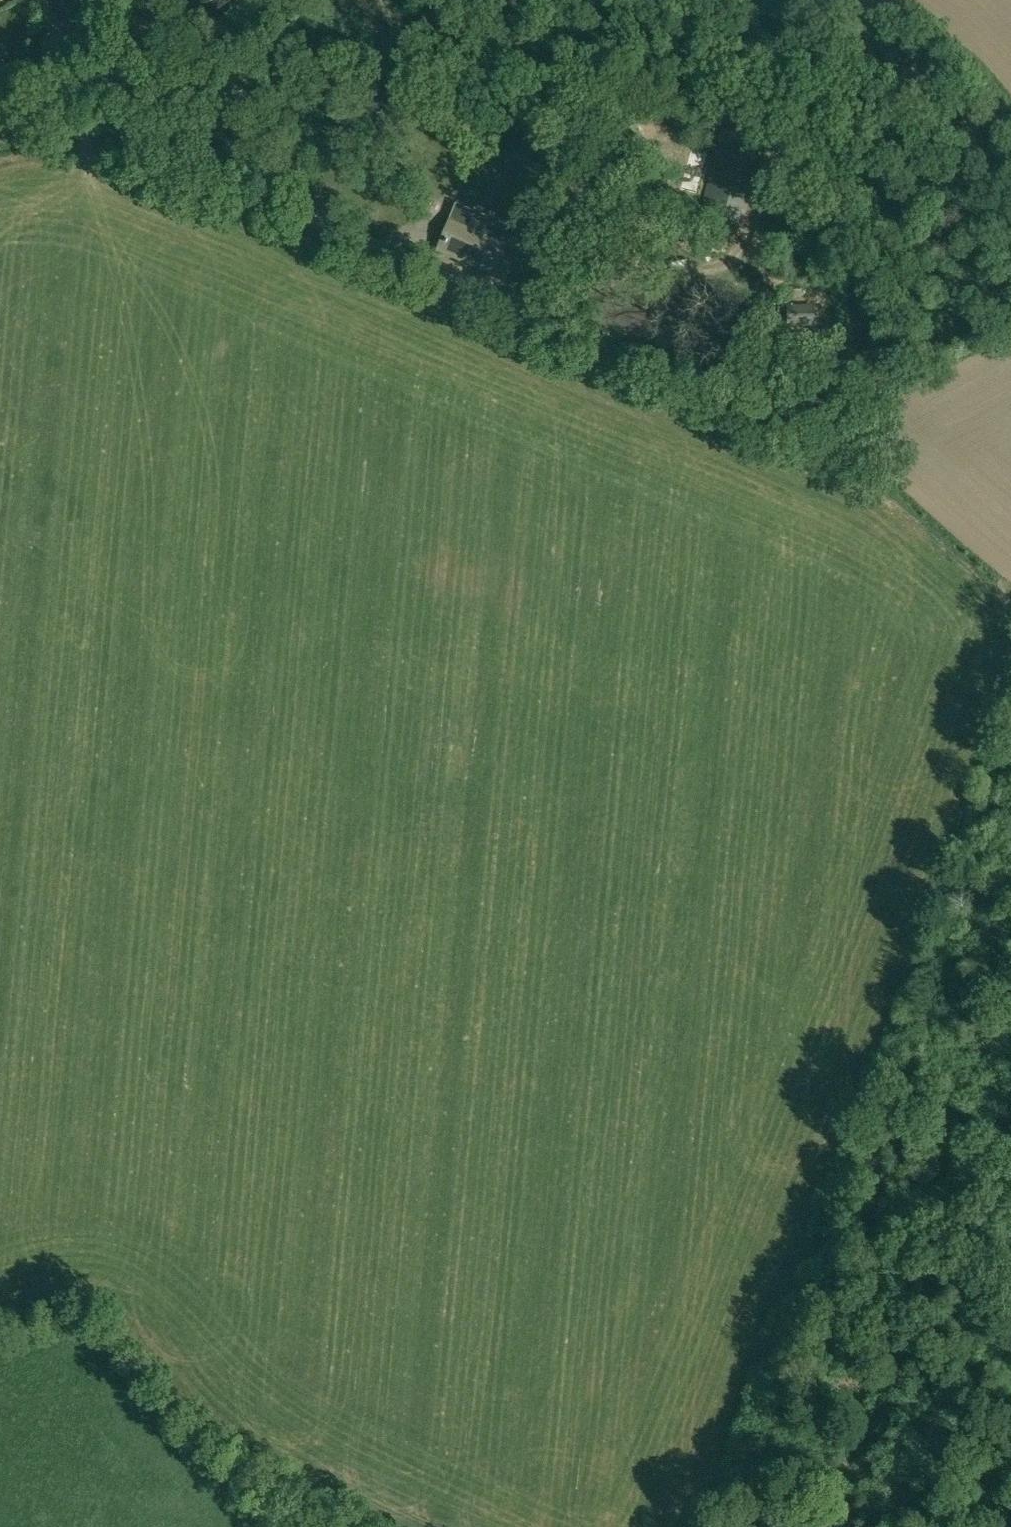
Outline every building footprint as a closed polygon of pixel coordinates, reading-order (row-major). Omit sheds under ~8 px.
[(760,141),(723,131),(707,180),(746,191),(760,141)] [(492,272),(504,242),(453,221),(441,251),(492,272)] [(788,323),(813,323),(813,303),(788,303),(788,323)]
